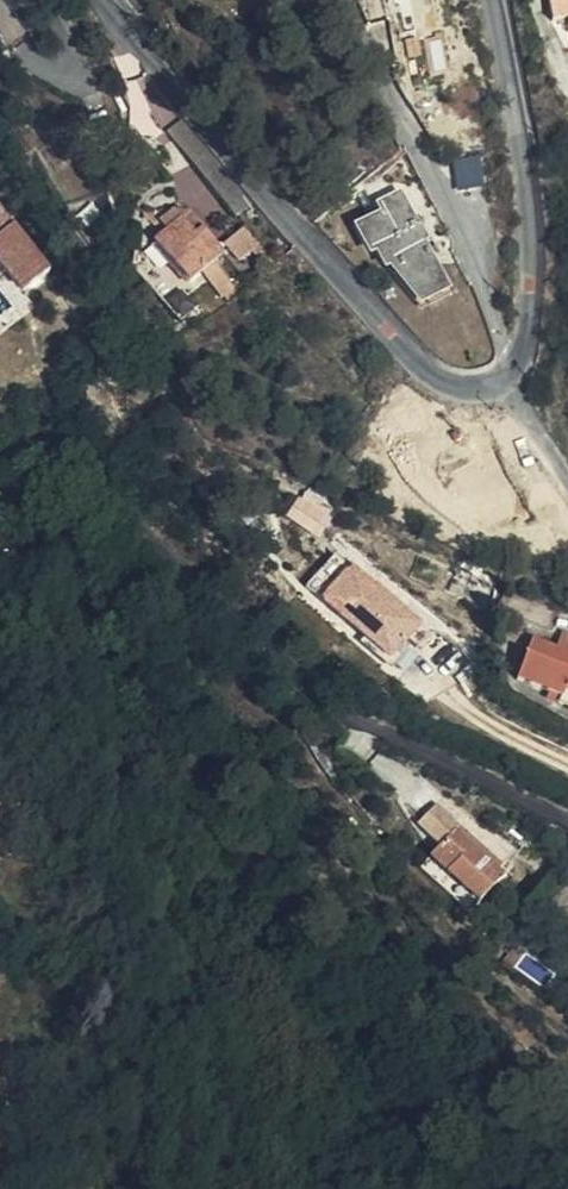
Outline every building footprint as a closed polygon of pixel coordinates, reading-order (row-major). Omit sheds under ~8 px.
[(486,186),(480,157),(455,162),(460,191),(486,186)] [(258,200),(227,166),(208,183),(239,218),(258,200)] [(433,243),(432,239),(428,244),(419,230),(425,225),(405,193),(386,205),(390,212),(363,229),(377,252),(385,247),(394,263),(402,260),(424,297),(445,283),(433,243)] [(33,296),(61,277),(1,197),(0,197),(0,251),(33,296)] [(193,221),(187,227),(201,240),(207,236),(193,221)] [(158,254),(190,291),(225,259),(207,236),(201,240),(187,227),(158,254)] [(263,246),(251,231),(229,248),(243,263),(263,246)] [(453,276),(432,239),(433,243),(445,283),(453,276)] [(244,295),(223,270),(212,280),(235,305),(244,295)] [(313,490),(289,514),(314,539),(338,515),(313,490)] [(425,623),(354,564),(328,596),(346,611),(340,618),(392,662),(425,623)] [(556,608),(549,624),(526,616),(511,657),(551,674),(548,681),(567,689),(567,613),(556,608)] [(453,827),(430,805),(413,824),(436,847),(428,855),(479,903),(505,875),(453,827)] [(456,825),(453,827),(505,875),(509,870),(457,823),(456,825)]
